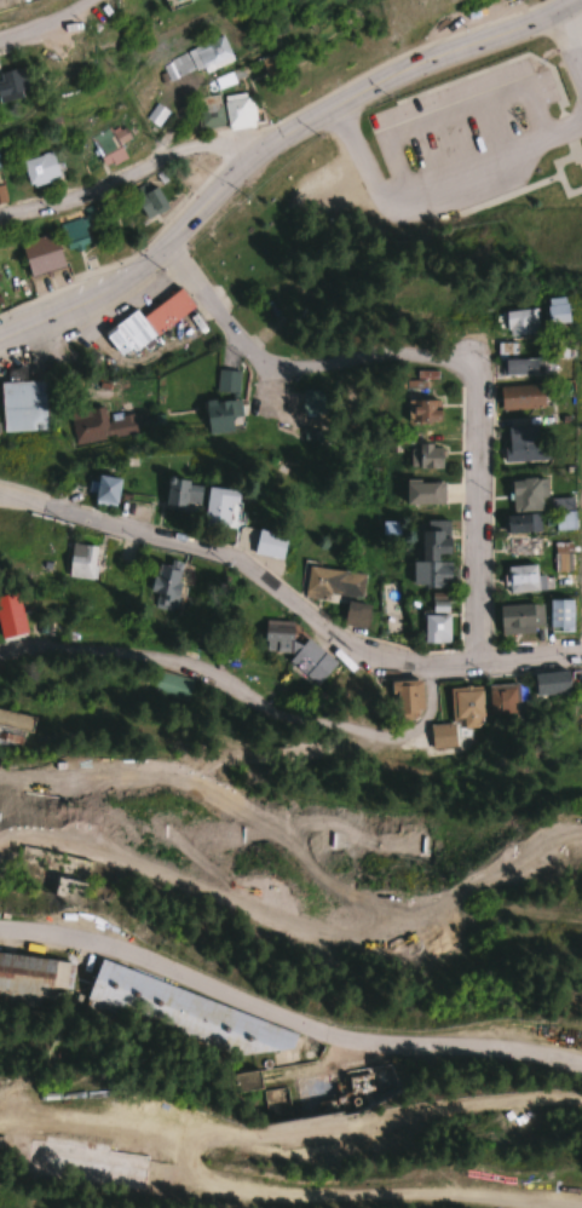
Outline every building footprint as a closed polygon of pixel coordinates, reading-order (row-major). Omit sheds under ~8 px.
[(159,62),(168,83),(230,58),(221,36),(159,62)] [(28,95),(21,67),(0,72),(0,102),(28,95)] [(237,69),(213,79),(218,89),(242,78),(237,69)] [(253,128),(248,92),(221,95),(227,131),(253,128)] [(223,124),(217,97),(194,103),(200,130),(223,124)] [(156,127),(167,112),(154,103),(143,118),(156,127)] [(110,131),(109,128),(91,134),(103,167),(124,160),(117,142),(127,138),(123,127),(110,131)] [(56,179),(50,153),(20,160),(26,186),(56,179)] [(135,196),(143,218),(165,209),(156,188),(135,196)] [(60,224),(64,250),(86,247),(82,219),(60,224)] [(18,242),(27,276),(62,268),(53,233),(18,242)] [(135,311),(102,334),(121,361),(194,309),(180,289),(140,317),(135,311)] [(546,299),(546,325),(566,325),(566,299),(546,299)] [(504,311),(503,335),(535,336),(536,311),(504,311)] [(496,344),(497,378),(542,376),(542,359),(517,360),(517,343),(496,344)] [(217,392),(238,392),(238,370),(217,370),(217,392)] [(0,382),(2,432),(46,431),(45,381),(0,382)] [(542,409),(542,386),(499,386),(499,409),(542,409)] [(230,401),(206,400),(205,433),(229,433),(230,401)] [(406,422),(438,422),(438,401),(406,401),(406,422)] [(136,435),(133,416),(106,420),(104,408),(69,413),(73,444),(136,435)] [(504,461),(542,461),(542,427),(504,427),(504,461)] [(440,469),(440,447),(408,447),(408,469),(440,469)] [(119,481),(95,476),(90,501),(114,506),(119,481)] [(511,480),(511,511),(543,511),(543,480),(511,480)] [(199,482),(166,482),(166,506),(199,506),(199,482)] [(443,482),(405,482),(405,505),(443,505),(443,482)] [(235,490),(205,490),(205,525),(235,525),(235,490)] [(574,530),(573,511),(554,512),(555,531),(574,530)] [(540,534),(540,516),(501,516),(501,534),(540,534)] [(449,560),(448,560),(448,521),(424,521),(424,531),(419,531),(419,563),(411,563),(411,588),(449,588),(449,560)] [(280,560),(285,536),(258,530),(253,554),(280,560)] [(540,539),(501,539),(501,557),(540,557),(540,539)] [(93,580),(97,547),(70,544),(66,576),(93,580)] [(554,544),(554,573),(570,573),(570,544),(554,544)] [(176,608),(179,567),(152,565),(150,606),(176,608)] [(303,596),(346,602),(343,626),(366,629),(369,603),(362,602),(365,574),(307,566),(303,596)] [(541,593),(541,566),(504,567),(505,594),(541,593)] [(548,632),(571,632),(571,600),(548,600),(548,632)] [(541,605),(498,606),(498,634),(542,633),(541,605)] [(448,643),(448,615),(423,615),(423,643),(448,643)] [(291,622),(264,621),(263,652),(288,653),(288,663),(317,686),(335,663),(305,640),(299,648),(290,641),(291,622)] [(534,696),(569,694),(568,673),(533,675),(534,696)] [(421,715),(421,681),(391,681),(391,715),(421,715)] [(488,715),(519,715),(519,685),(488,685),(488,715)] [(461,758),(460,739),(473,738),(472,727),(482,727),(481,687),(449,688),(450,724),(429,725),(430,759),(461,758)] [(34,717),(0,711),(0,727),(31,733),(34,717)] [(57,873),(54,899),(83,902),(88,859),(60,856),(58,873),(57,873)] [(40,998),(50,999),(51,990),(70,991),(73,959),(0,953),(0,1006),(39,1009),(40,998)] [(296,1031),(99,959),(85,997),(282,1070),(296,1031)] [(294,1078),(299,1115),(397,1101),(391,1064),(294,1078)] [(228,1076),(232,1093),(260,1087),(256,1070),(228,1076)] [(142,1187),(146,1153),(27,1140),(24,1174),(142,1187)]
